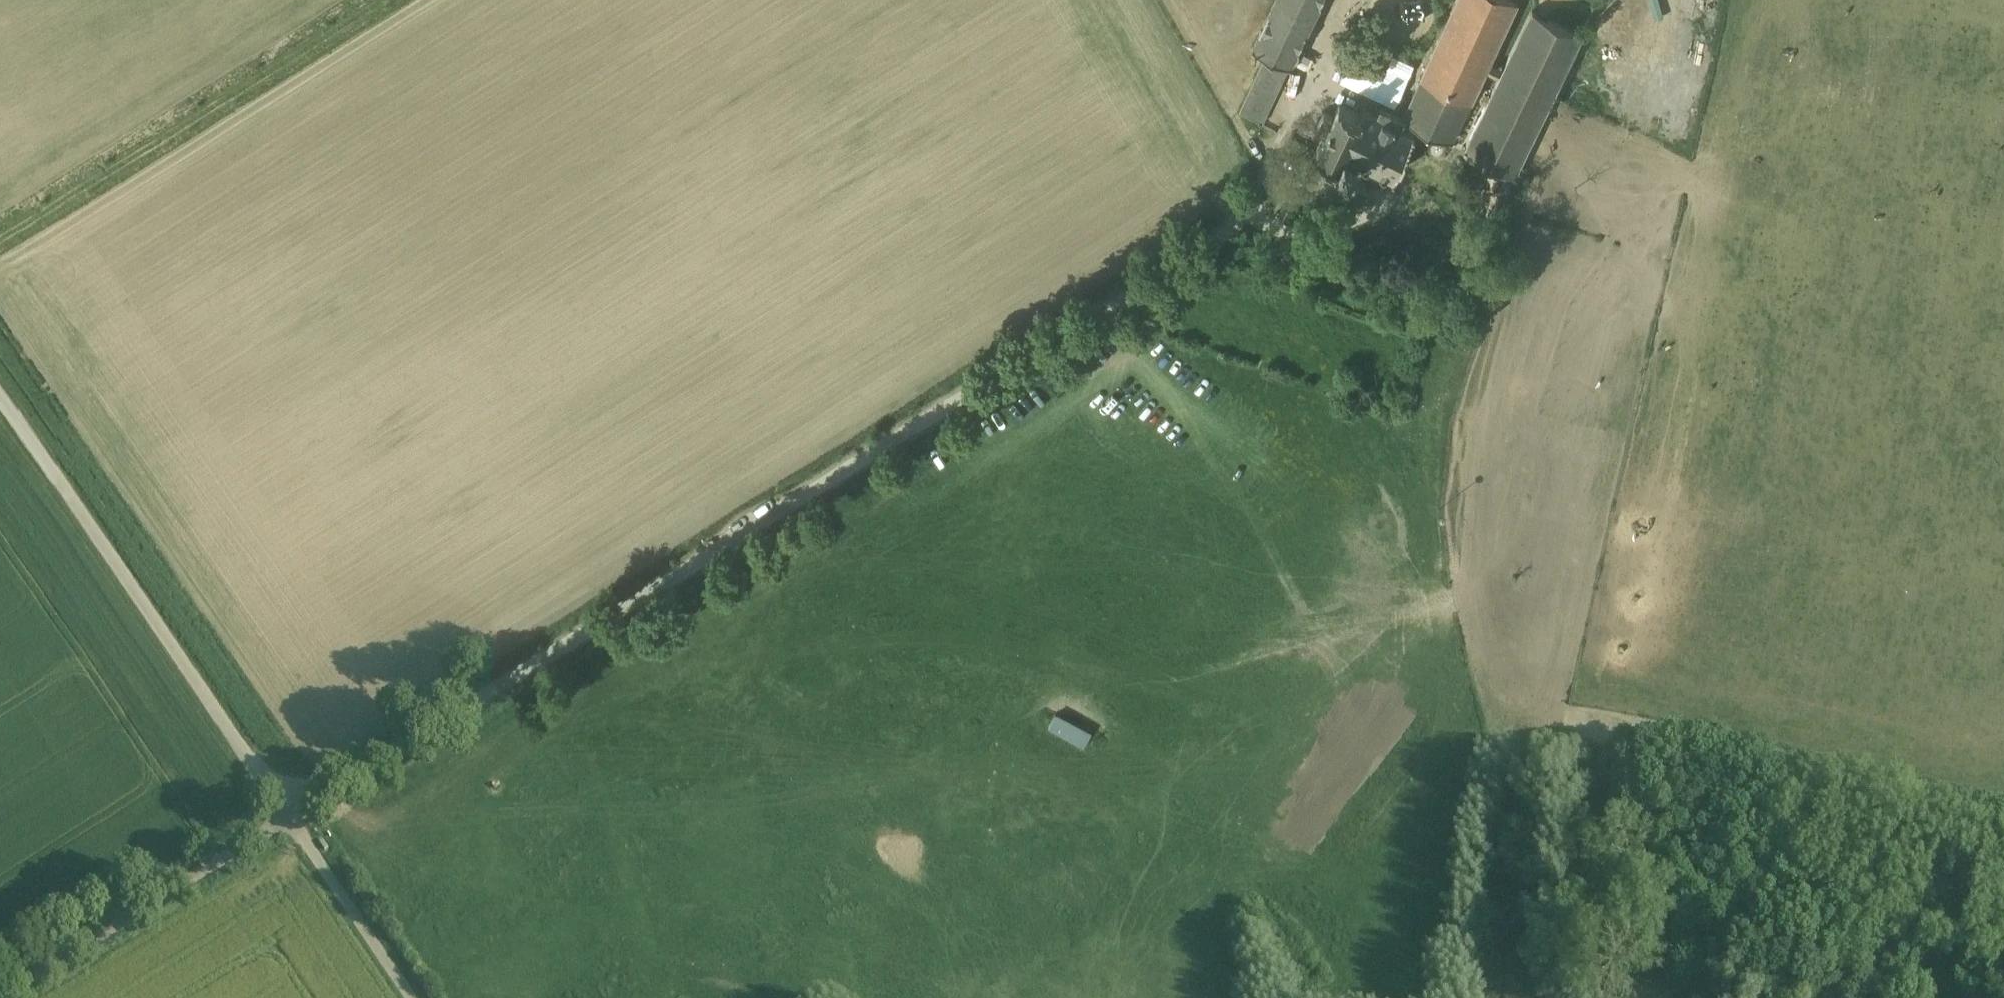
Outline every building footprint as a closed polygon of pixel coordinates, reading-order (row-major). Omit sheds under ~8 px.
[(1248,45),(1287,64),(1319,0),(1270,0),(1248,45)] [(1513,0),(1448,0),(1393,114),(1447,140),(1514,1),(1513,0)] [(1526,6),(1458,146),(1512,172),(1580,32),(1526,6)] [(1364,115),(1349,108),(1344,117),(1322,106),(1316,119),(1295,108),(1286,126),(1307,136),(1298,156),(1344,178),(1350,167),(1381,182),(1406,130),(1389,121),(1393,114),(1370,103),(1364,115)] [(1049,726),(1085,745),(1093,730),(1057,710),(1049,726)]
